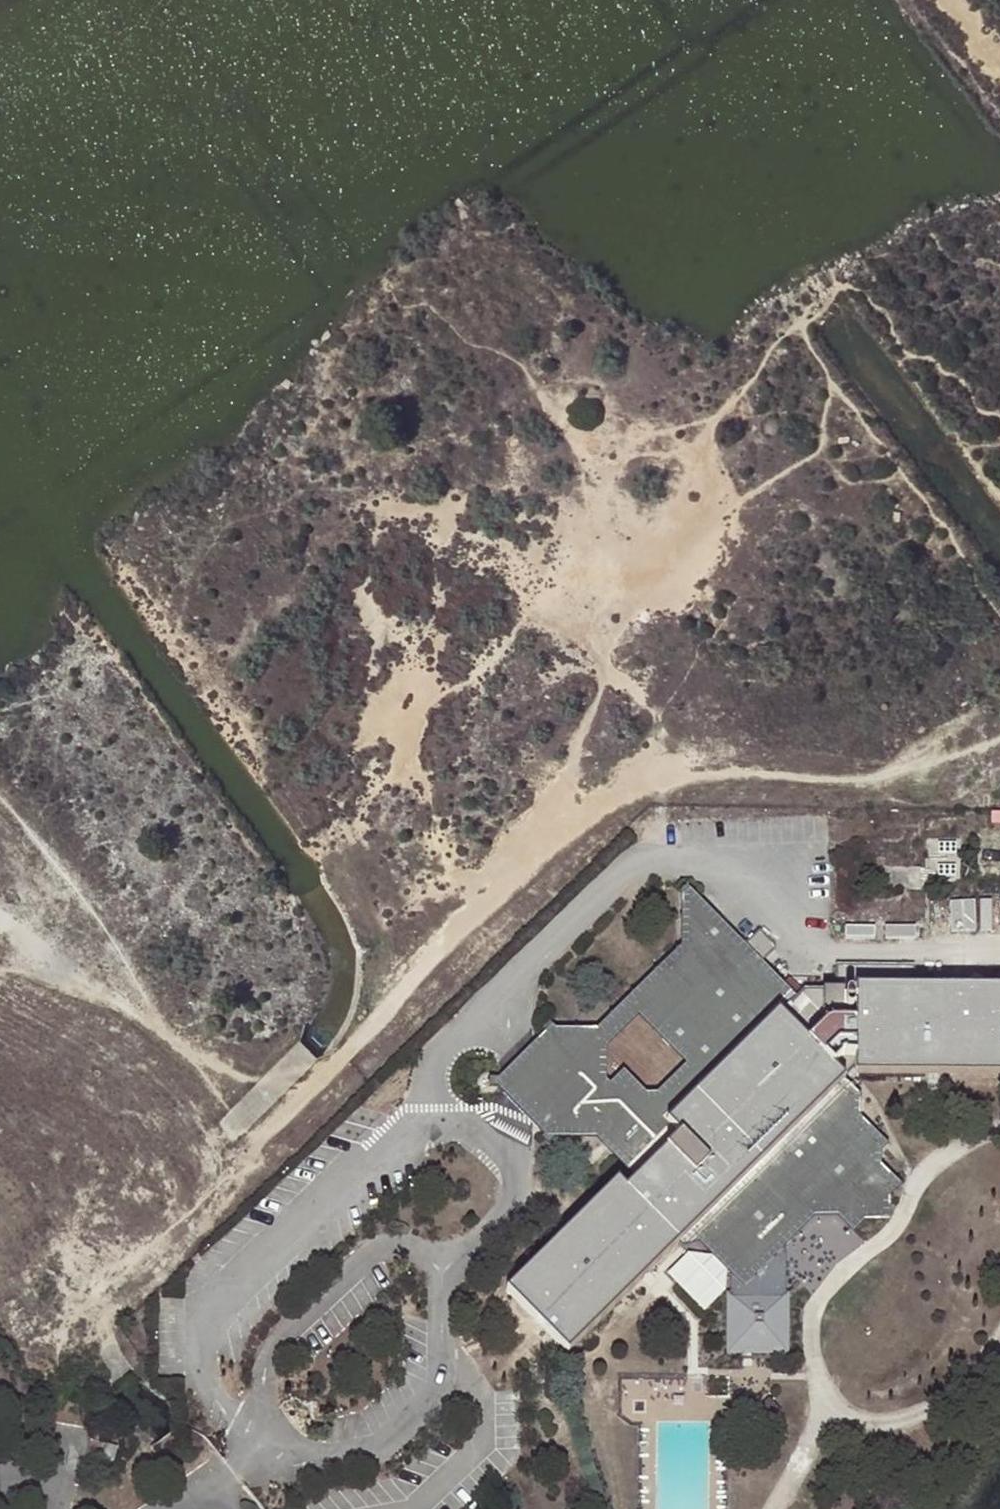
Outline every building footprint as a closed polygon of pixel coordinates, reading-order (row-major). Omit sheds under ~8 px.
[(676,1239),(692,1227),(694,1229),(695,1230),(722,1258),(730,1267),(753,1291),(753,1297),(732,1296),(731,1350),(744,1350),(787,1351),(788,1296),(775,1295),(776,1287),(759,1270),(814,1215),(841,1215),(855,1229),(864,1219),(887,1222),(888,1206),(883,1201),(896,1185),(879,1170),(879,1153),(886,1146),(859,1118),(859,1098),(846,1086),(844,1081),(836,1067),(844,1058),(856,1058),(856,1073),(999,1074),(999,993),(915,991),(915,967),(838,965),(839,990),(807,991),(796,1001),(761,965),(745,949),(696,899),(689,892),(685,947),(599,1034),(549,1034),(547,1134),(600,1135),(642,1176),(629,1191),(620,1182),(509,1291),(568,1353),(681,1245),(676,1239)] [(745,949),(761,965),(776,949),(760,932),(745,949)] [(547,1134),(549,1034),(536,1045),(501,1077),(496,1082),(499,1085),(531,1118),(536,1123),(547,1134)] [(633,1399),(632,1413),(645,1414),(645,1409),(647,1409),(648,1400),(633,1399)] [(106,1446),(102,1461),(113,1464),(117,1450),(106,1446)]
